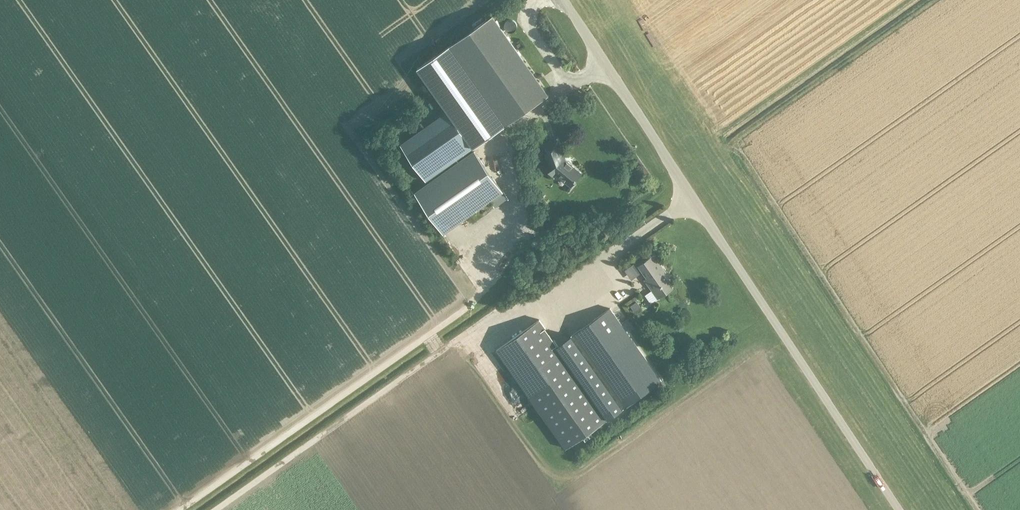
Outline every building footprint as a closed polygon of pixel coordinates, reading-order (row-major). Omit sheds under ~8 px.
[(448,111),(402,144),(427,179),(547,95),(492,15),(418,67),(448,111)] [(516,22),(515,21),(513,20),(512,20),(510,20),(509,20),(507,21),(506,22),(505,23),(504,25),(504,26),(505,27),(505,28),(505,29),(506,30),(507,31),(508,32),(509,32),(511,32),(512,32),(513,32),(514,31),(515,30),(516,29),(517,28),(517,26),(517,25),(516,23),(516,22)] [(539,128),(527,121),(520,134),(532,140),(539,128)] [(562,154),(563,153),(558,139),(549,142),(552,149),(546,151),(550,162),(545,165),(553,176),(557,172),(570,186),(581,173),(565,159),(564,159),(562,154)] [(443,233),(458,223),(490,200),(495,207),(507,198),(474,151),(429,183),(415,193),(443,233)] [(473,244),(484,238),(480,229),(468,235),(473,244)] [(648,283),(652,289),(658,298),(673,288),(663,274),(665,272),(654,255),(639,265),(650,281),(648,283)] [(662,381),(610,308),(571,336),(622,409),(662,381)] [(539,319),(496,350),(566,448),(609,418),(622,409),(571,336),(558,345),(539,319)]
